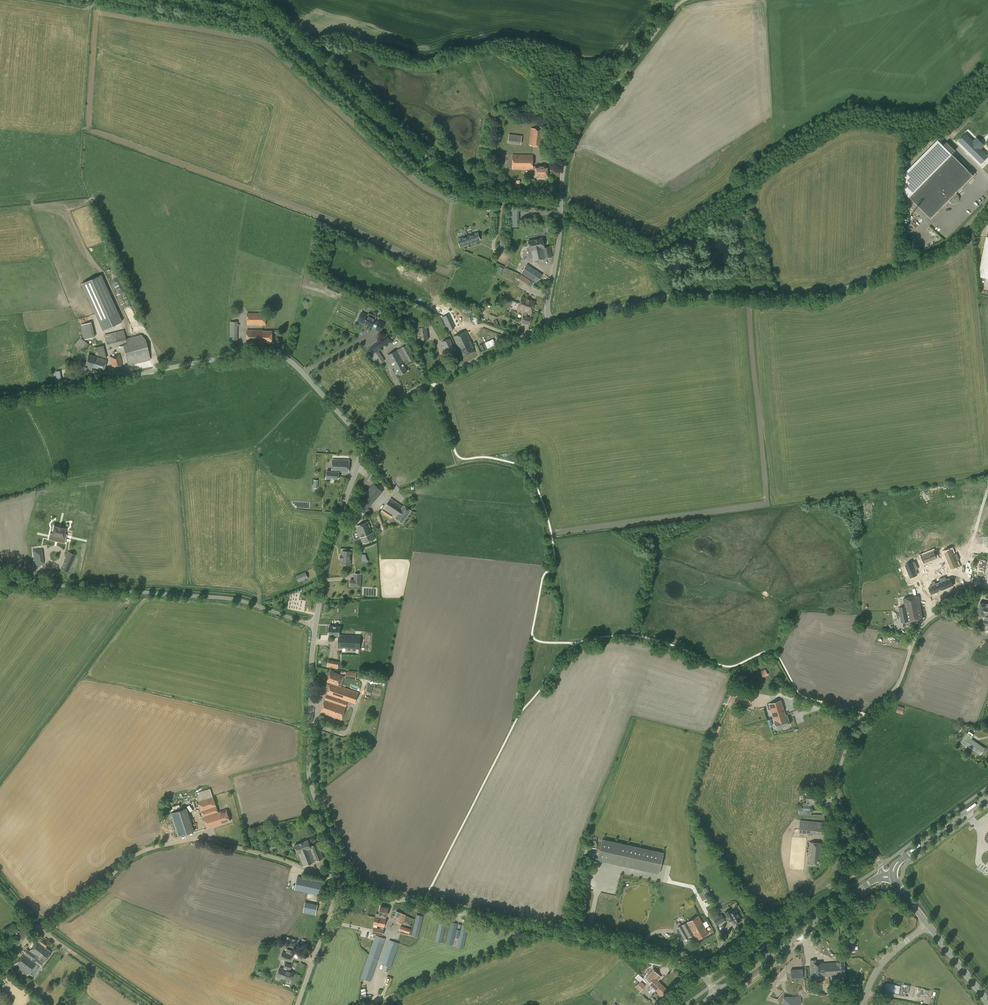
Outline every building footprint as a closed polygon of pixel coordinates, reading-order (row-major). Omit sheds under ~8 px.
[(543,147),(545,130),(531,128),(529,145),(543,147)] [(521,144),(522,135),(509,134),(508,142),(521,144)] [(938,140),(905,173),(905,192),(909,197),(931,218),(974,175),(952,154),(938,140)] [(971,150),(978,157),(985,150),(978,143),(971,150)] [(512,169),(533,169),(533,166),(533,155),(512,154),(512,169)] [(536,170),(535,173),(535,176),(547,176),(547,171),(548,170),(548,168),(547,167),(544,166),(539,166),(536,166),(533,166),(533,169),(533,170),(536,170)] [(519,227),(519,209),(510,208),(509,216),(507,216),(507,219),(509,219),(509,227),(519,227)] [(475,233),(467,235),(470,243),(480,240),(478,234),(476,235),(475,233)] [(460,240),(458,241),(460,247),(470,243),(467,235),(460,238),(460,240)] [(987,236),(979,276),(987,278),(987,236)] [(543,249),(545,258),(552,257),(550,246),(544,247),(542,238),(534,240),(536,246),(537,249),(540,248),(541,250),(543,249)] [(533,261),(545,258),(543,249),(541,250),(540,248),(537,249),(536,246),(534,240),(528,241),(530,250),(527,251),(529,259),(533,258),(533,261)] [(526,265),(521,273),(536,283),(542,275),(526,265)] [(81,284),(95,314),(96,316),(102,330),(122,321),(101,275),(81,284)] [(520,303),(533,307),(534,302),(531,300),(522,296),(520,303)] [(531,313),(533,307),(520,303),(518,309),(525,312),(525,311),(531,313)] [(361,312),(357,321),(372,328),(373,327),(375,329),(380,332),(385,323),(379,320),(379,321),(376,320),(377,319),(376,318),(376,317),(368,313),(368,315),(361,312)] [(265,325),(265,313),(247,313),(247,325),(265,325)] [(454,328),(454,327),(448,315),(443,317),(448,330),(449,330),(454,328)] [(530,324),(532,318),(523,315),(521,322),(530,324)] [(92,322),(82,324),(84,339),(95,337),(92,322)] [(418,341),(428,339),(427,327),(416,328),(418,341)] [(272,342),(272,331),(263,331),(263,330),(247,329),(247,342),(262,343),(262,342),(272,342)] [(125,338),(124,335),(123,330),(112,333),(104,335),(107,348),(123,345),(128,365),(150,360),(147,347),(144,337),(141,334),(125,338)] [(456,347),(457,350),(459,349),(460,349),(463,356),(474,351),(472,348),(473,348),(466,331),(453,336),(458,346),(456,347)] [(84,349),(88,344),(80,337),(74,345),(81,350),(82,348),(84,349)] [(457,350),(456,347),(453,348),(449,338),(442,342),(448,354),(457,350)] [(481,349),(496,346),(494,340),(480,344),(481,349)] [(381,347),(378,343),(369,350),(372,354),(381,347)] [(106,358),(107,358),(104,345),(93,348),(95,354),(106,358)] [(397,350),(405,365),(409,362),(414,360),(406,345),(397,350)] [(384,360),(379,350),(372,355),(371,355),(377,365),(384,360)] [(403,365),(405,365),(397,350),(387,355),(395,369),(396,368),(399,375),(407,371),(403,365)] [(94,370),(98,357),(89,354),(86,363),(80,361),(77,368),(85,371),(86,367),(94,370)] [(120,354),(109,356),(112,366),(113,366),(114,368),(121,366),(121,364),(122,364),(120,354)] [(98,357),(94,370),(102,372),(106,360),(98,357)] [(348,472),(349,460),(332,460),(332,471),(327,471),(326,478),(338,479),(338,472),(348,472)] [(366,490),(376,477),(369,473),(360,486),(366,490)] [(379,496),(383,492),(373,483),(370,487),(379,496)] [(368,509),(371,505),(362,496),(358,500),(368,509)] [(403,506),(391,498),(382,511),(385,513),(391,518),(393,515),(396,517),(395,518),(402,523),(411,510),(403,505),(403,506)] [(374,534),(373,532),(372,533),(368,522),(356,526),(359,533),(360,532),(362,537),(360,537),(362,543),(375,539),(374,534)] [(50,533),(49,539),(51,540),(56,541),(56,540),(62,541),(65,542),(66,535),(64,534),(66,529),(65,529),(61,528),(58,527),(54,526),(52,534),(50,533)] [(60,553),(72,555),(73,546),(62,544),(60,553)] [(43,565),(43,563),(41,549),(32,550),(34,566),(43,565)] [(939,555),(937,550),(924,556),(927,563),(937,559),(936,556),(939,555)] [(350,562),(351,552),(342,551),(342,555),(341,555),(340,559),(342,559),(342,564),(350,565),(350,562)] [(948,562),(959,558),(957,554),(954,556),(952,551),(945,554),(948,562)] [(960,561),(959,558),(948,562),(951,570),(959,567),(957,562),(960,561)] [(68,570),(73,565),(69,561),(65,566),(68,570)] [(915,562),(913,563),(914,565),(906,568),(910,578),(918,575),(916,571),(918,570),(915,562)] [(298,582),(308,578),(306,572),(296,576),(298,582)] [(947,581),(946,578),(943,579),(947,589),(954,586),(951,579),(947,581)] [(941,583),(936,585),(939,592),(947,589),(943,579),(939,580),(941,583)] [(932,595),(939,592),(936,585),(935,582),(932,583),(933,586),(929,588),(932,595)] [(901,623),(909,621),(922,618),(918,596),(904,599),(905,606),(899,608),(901,623)] [(981,602),(977,615),(985,617),(983,624),(987,625),(987,604),(981,602)] [(338,648),(354,648),(359,648),(360,648),(360,636),(342,635),(340,635),(340,634),(339,634),(339,627),(336,627),(333,627),(329,626),(329,635),(333,635),(335,635),(335,636),(335,637),(338,637),(338,639),(338,641),(338,648)] [(337,669),(338,661),(328,659),(327,667),(337,669)] [(357,692),(351,690),(338,685),(341,675),(331,671),(327,682),(331,683),(329,687),(327,694),(325,700),(320,712),(341,719),(346,707),(347,702),(347,701),(353,703),(357,692)] [(751,703),(753,695),(751,694),(752,693),(737,690),(735,701),(749,705),(750,703),(751,703)] [(785,715),(781,702),(770,706),(775,722),(774,722),(776,729),(790,724),(787,715),(785,715)] [(980,754),(984,748),(970,739),(972,737),(967,733),(962,741),(980,754)] [(819,803),(820,796),(814,796),(815,792),(807,792),(806,802),(803,802),(803,807),(800,807),(800,809),(809,810),(810,805),(811,803),(813,804),(813,803),(819,803)] [(226,809),(218,812),(216,807),(213,797),(199,801),(202,811),(208,828),(230,821),(226,809)] [(188,808),(171,813),(178,836),(195,832),(188,808)] [(822,834),(822,822),(801,820),(800,832),(822,834)] [(659,873),(663,853),(602,839),(597,860),(659,873)] [(298,853),(299,854),(303,866),(315,861),(311,848),(311,846),(308,840),(294,845),(298,853)] [(821,856),(822,843),(809,842),(808,855),(809,855),(809,864),(819,865),(820,856),(821,856)] [(318,843),(313,845),(311,846),(311,848),(315,861),(322,859),(324,858),(318,843)] [(322,895),(325,882),(297,876),(295,889),(322,895)] [(316,915),(318,904),(305,902),(303,912),(316,915)] [(376,917),(386,919),(386,918),(386,915),(388,908),(380,906),(379,914),(376,913),(376,917)] [(731,909),(724,912),(734,923),(741,920),(735,910),(732,912),(731,909)] [(402,924),(406,915),(396,911),(394,916),(397,917),(396,922),(402,924)] [(717,925),(725,921),(721,913),(713,918),(717,925)] [(418,937),(423,916),(417,914),(412,936),(418,937)] [(697,939),(708,933),(698,916),(678,927),(684,939),(694,934),(697,939)] [(386,919),(376,917),(375,917),(374,924),(384,926),(386,919)] [(441,942),(447,921),(440,920),(435,941),(441,942)] [(452,945),(457,923),(451,922),(446,944),(452,945)] [(463,947),(469,926),(462,924),(457,946),(463,947)] [(28,938),(32,934),(29,932),(23,928),(6,951),(12,955),(26,936),(28,938)] [(371,981),(377,964),(386,938),(375,935),(375,936),(371,948),(361,978),(371,981)] [(45,947),(48,943),(40,937),(30,951),(27,949),(12,968),(25,978),(36,963),(40,966),(43,962),(43,963),(51,952),(45,947)] [(391,967),(392,964),(399,943),(389,939),(381,963),(382,963),(378,973),(386,976),(389,966),(391,967)] [(816,962),(816,959),(810,959),(811,977),(822,976),(832,975),(835,975),(835,976),(838,976),(845,976),(844,961),(837,962),(821,963),(821,961),(816,962)] [(294,970),(297,963),(293,961),(292,964),(286,961),(284,965),(294,970)] [(282,973),(283,969),(280,968),(277,976),(279,979),(282,977),(286,979),(288,975),(282,973)] [(288,975),(286,979),(290,980),(291,980),(293,972),(283,969),(282,973),(288,975)] [(658,985),(660,983),(655,978),(658,974),(653,969),(647,976),(652,981),(653,980),(656,983),(658,985)] [(802,969),(791,970),(791,979),(803,978),(802,969)] [(667,989),(660,983),(658,985),(656,983),(653,980),(652,981),(647,976),(645,978),(650,982),(649,983),(662,995),(667,989)] [(640,991),(645,985),(640,981),(635,987),(640,991)] [(900,993),(901,985),(887,983),(886,990),(900,993)] [(799,1004),(799,996),(793,996),(793,999),(787,999),(785,1001),(786,1004),(798,1004),(799,1004)]
